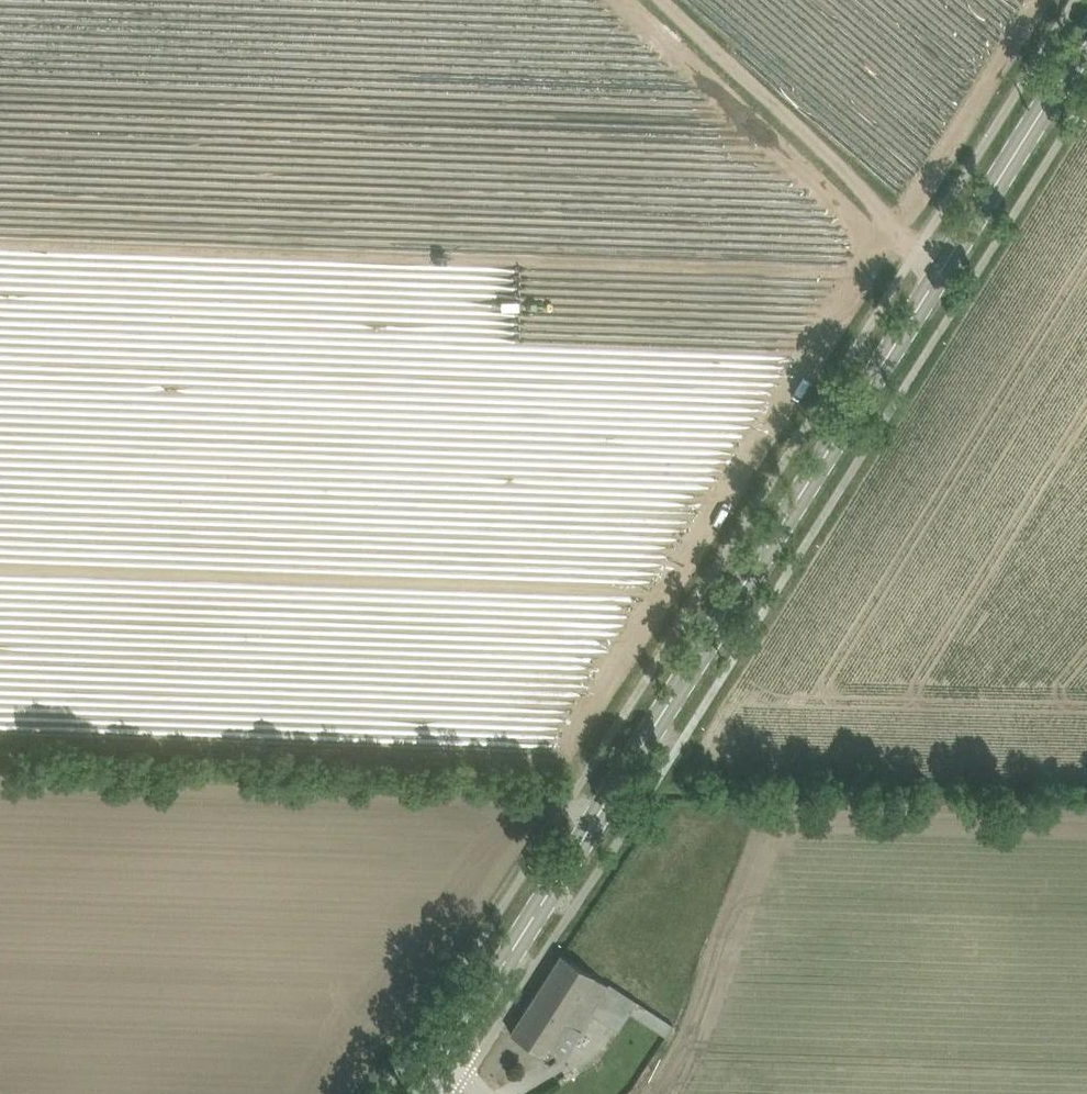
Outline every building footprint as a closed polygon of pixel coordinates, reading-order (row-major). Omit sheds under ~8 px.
[(609,982),(608,984),(562,953),(511,1032),(545,1054),(565,1022),(582,1033),(594,1015),(619,1030),(630,1013),(666,1036),(674,1024),(609,982)]
